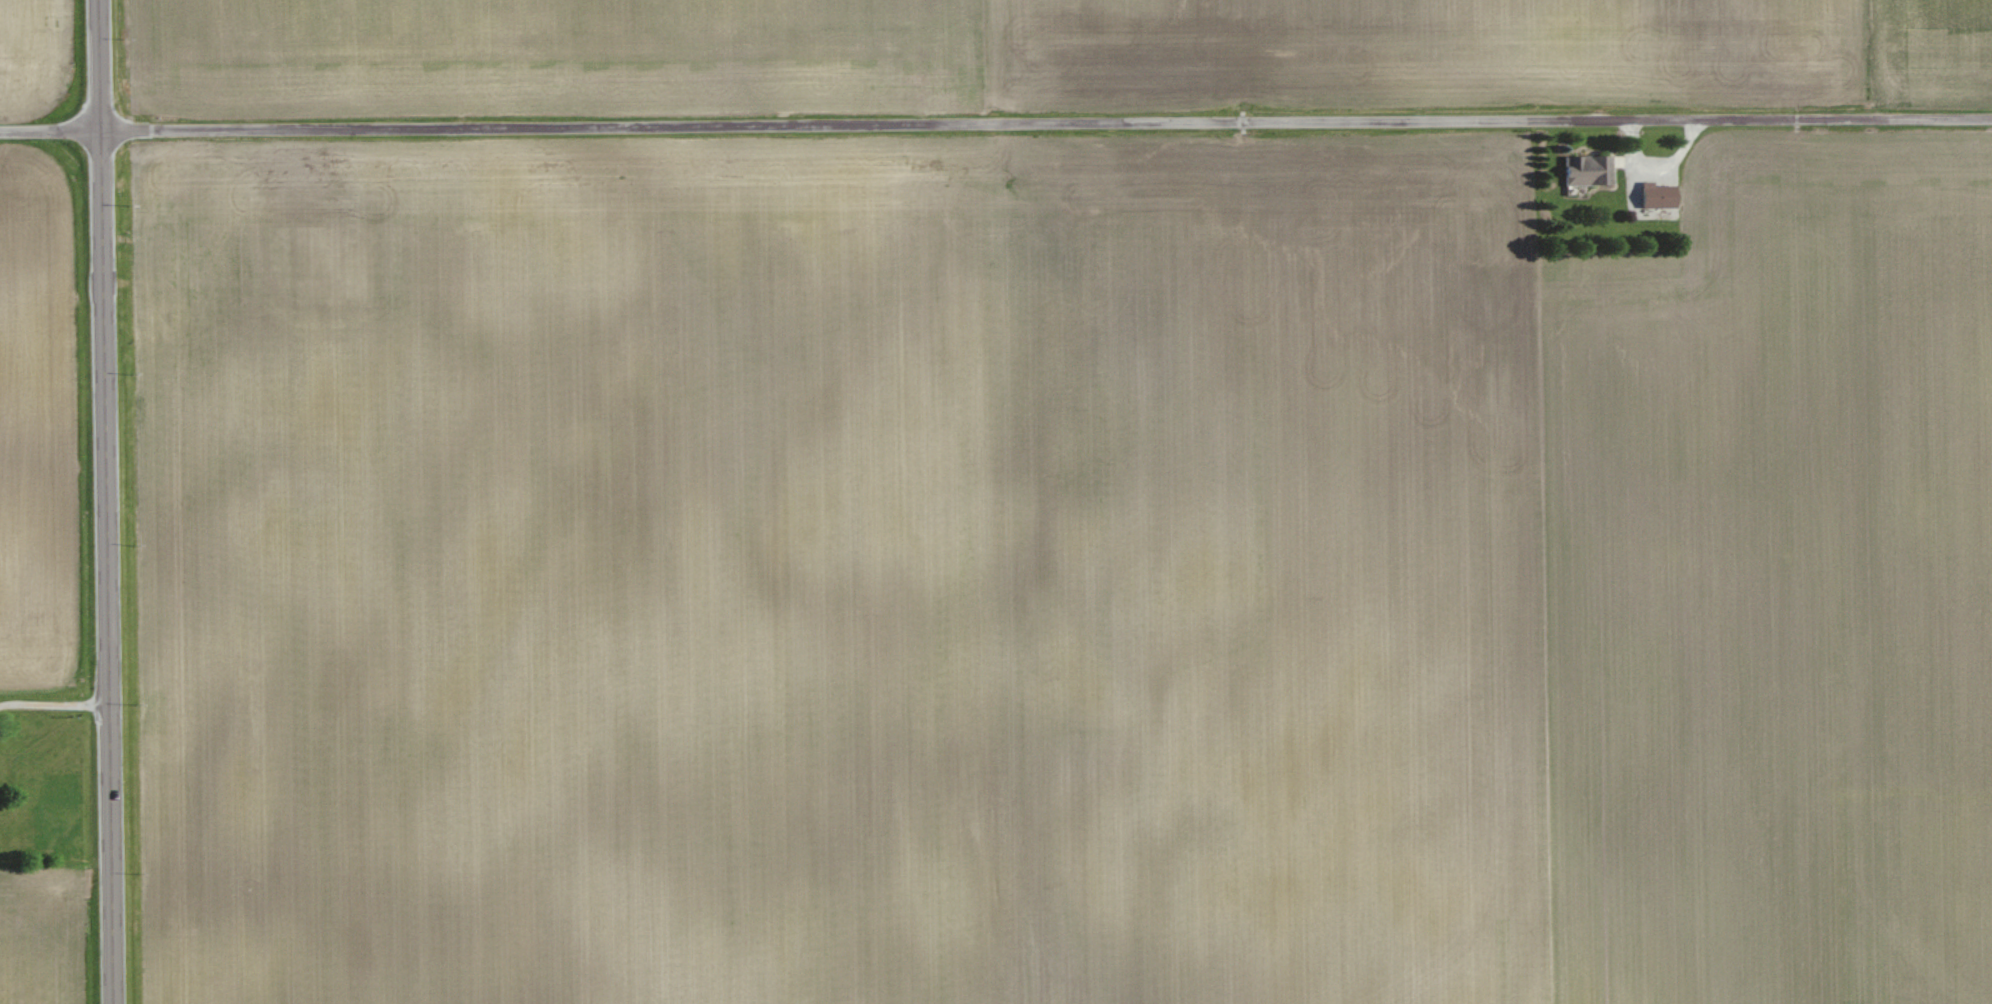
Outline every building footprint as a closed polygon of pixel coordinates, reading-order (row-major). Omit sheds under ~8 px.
[(1615,153),(1563,153),(1563,183),(1615,183),(1615,153)]
